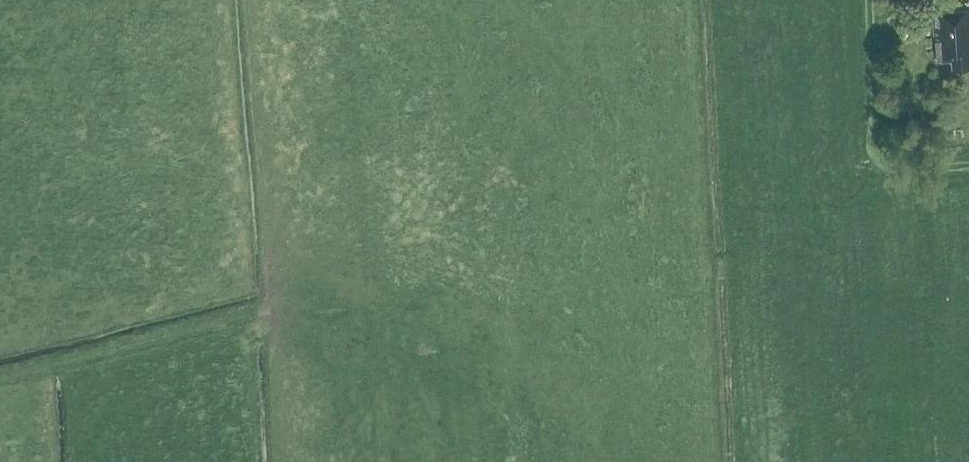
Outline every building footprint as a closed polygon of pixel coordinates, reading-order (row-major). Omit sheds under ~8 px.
[(933,13),(936,59),(952,58),(953,68),(968,67),(968,11),(933,13)]
